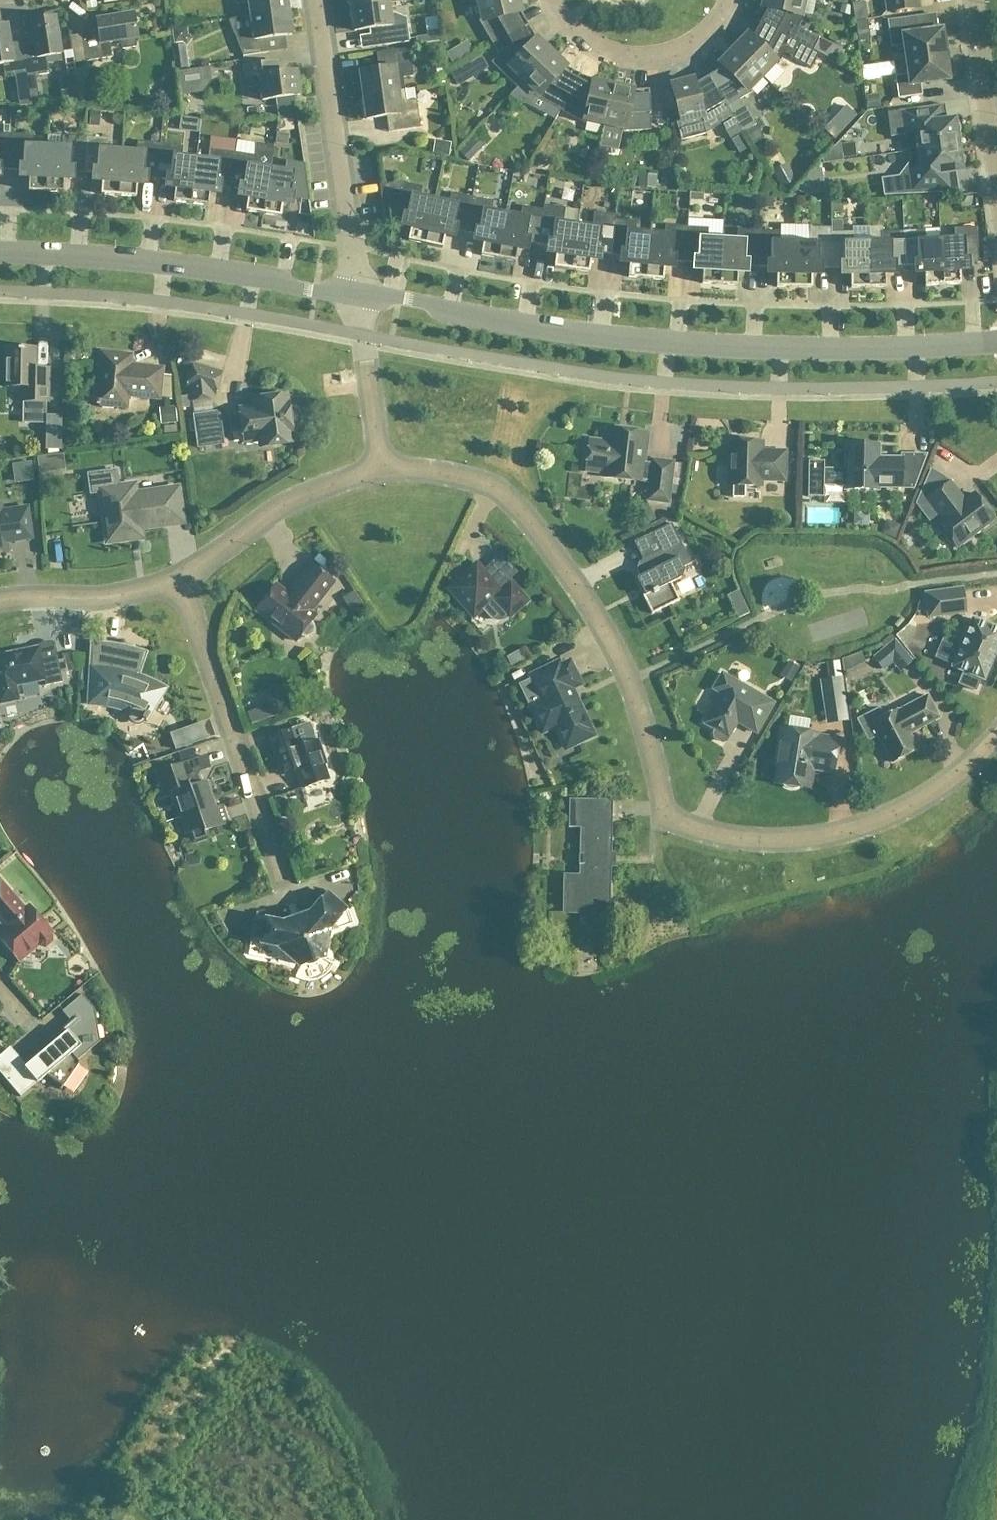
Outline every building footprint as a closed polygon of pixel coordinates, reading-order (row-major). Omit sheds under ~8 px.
[(287,13),(286,0),(234,0),(235,6),(248,4),(250,18),(287,13)] [(388,4),(387,0),(349,0),(350,10),(388,4)] [(522,30),(513,14),(519,13),(516,0),(487,0),(477,2),(482,22),(479,22),(478,23),(492,47),(522,30)] [(803,0),(764,0),(762,8),(768,10),(760,25),(812,53),(818,41),(797,29),(804,16),(803,16),(800,15),(803,0)] [(887,14),(914,10),(912,0),(885,0),(887,14)] [(388,4),(350,10),(353,33),(381,29),(384,47),(409,44),(406,19),(393,15),(390,15),(388,4)] [(34,47),(22,49),(26,75),(26,79),(48,75),(47,65),(61,63),(53,14),(59,12),(59,11),(33,18),(34,22),(30,22),(34,47)] [(228,21),(242,58),(268,54),(266,40),(291,37),(287,13),(250,18),(228,21)] [(133,15),(95,22),(97,31),(81,33),(86,63),(111,59),(109,44),(120,42),(122,50),(135,48),(134,40),(137,40),(133,15)] [(906,61),(948,55),(946,40),(942,38),(941,31),(920,34),(917,32),(915,18),(886,22),(890,49),(904,47),(906,61)] [(22,49),(10,51),(6,26),(2,27),(2,23),(0,23),(0,65),(2,65),(4,78),(26,75),(22,49)] [(777,67),(784,54),(791,58),(790,60),(809,70),(817,55),(812,53),(760,25),(752,41),(747,37),(733,51),(761,78),(774,65),(776,67),(777,67)] [(173,46),(188,44),(186,29),(170,31),(173,46)] [(522,30),(492,47),(507,73),(508,72),(508,71),(510,69),(523,82),(550,54),(536,41),(531,45),(522,30)] [(362,97),(404,91),(403,79),(413,78),(409,50),(376,55),(378,71),(359,73),(362,97)] [(709,79),(726,109),(741,135),(756,126),(743,106),(742,106),(739,101),(751,94),(751,93),(750,93),(748,91),(761,78),(733,51),(719,65),(724,70),(709,79)] [(550,54),(523,82),(537,95),(535,97),(534,97),(534,98),(559,112),(576,81),(560,73),(564,68),(550,54)] [(948,55),(906,61),(908,76),(894,78),(897,100),(921,97),(920,85),(948,81),(947,74),(950,71),(948,55)] [(243,68),(246,89),(260,88),(261,102),(299,97),(296,72),(277,75),(275,63),(243,68)] [(208,70),(176,74),(180,98),(201,95),(209,83),(208,70)] [(576,81),(559,112),(585,126),(585,124),(586,121),(604,125),(612,88),(613,84),(594,79),(591,90),(576,81)] [(672,87),(681,123),(675,124),(680,142),(705,135),(702,123),(726,109),(709,79),(693,88),(692,81),(672,87)] [(612,88),(604,125),(622,129),(622,132),(621,132),(621,133),(650,132),(648,97),(630,98),(631,92),(612,88)] [(406,103),(404,91),(362,97),(366,121),(385,118),(387,134),(420,129),(416,101),(406,103)] [(908,153),(918,151),(957,146),(956,136),(958,134),(959,131),(959,128),(957,126),(954,124),(954,121),(925,125),(923,109),(887,114),(890,138),(906,136),(908,153)] [(277,123),(278,133),(293,131),(292,121),(277,123)] [(9,171),(10,136),(0,136),(0,171),(9,171)] [(28,192),(45,193),(47,147),(32,146),(33,137),(10,136),(9,171),(22,172),(22,177),(28,177),(28,192)] [(70,174),(83,174),(85,139),(47,137),(47,147),(45,193),(63,194),(63,179),(70,179),(70,174)] [(100,196),(118,197),(122,152),(107,150),(108,140),(85,139),(83,174),(95,176),(95,180),(101,181),(100,196)] [(122,152),(118,197),(135,199),(136,184),(143,184),(143,179),(156,181),(159,145),(137,143),(136,153),(122,152)] [(173,203),(190,205),(196,159),(181,158),(182,148),(159,145),(156,181),(169,182),(168,187),(175,188),(173,203)] [(957,146),(918,151),(919,162),(910,163),(906,169),(906,173),(902,174),(899,179),(882,181),(884,196),(934,194),(932,176),(960,172),(960,168),(962,166),(964,163),(963,160),(961,158),(958,156),(957,146)] [(245,212),(262,215),(269,170),(273,149),(257,147),(255,157),(234,154),(229,189),(242,192),(241,196),(247,197),(245,212)] [(229,189),(234,154),(211,151),(210,161),(196,159),(190,205),(208,207),(209,192),(216,193),(216,188),(229,189)] [(269,170),(262,215),(280,218),(282,203),(288,204),(289,199),(293,201),(309,202),(303,165),(286,162),(284,172),(269,170)] [(407,242),(424,246),(434,201),(420,198),(422,188),(400,183),(379,186),(384,220),(393,219),(405,221),(404,226),(410,227),(407,242)] [(445,235),(451,236),(452,231),(465,234),(472,199),(450,194),(448,204),(434,201),(424,246),(442,250),(445,235)] [(480,257),(497,260),(505,215),(491,212),(493,202),(472,199),(465,234),(477,236),(476,241),(483,242),(480,257)] [(543,207),(542,211),(537,247),(550,248),(549,253),(556,254),(553,269),(571,272),(577,226),(563,224),(565,209),(543,207)] [(505,215),(497,260),(515,263),(517,248),(524,249),(525,244),(537,247),(542,211),(521,208),(520,217),(505,215)] [(597,255),(610,257),(614,221),(615,216),(593,213),(591,228),(577,226),(571,272),(588,274),(590,259),(597,260),(597,255)] [(636,223),(614,221),(610,257),(623,258),(622,263),(629,263),(627,279),(645,280),(649,235),(635,233),(636,223)] [(664,236),(649,235),(645,280),(662,282),(664,267),(670,267),(671,263),(683,264),(686,228),(665,226),(664,236)] [(708,229),(686,228),(683,264),(696,265),(696,269),(702,270),(701,285),(719,286),(721,240),(707,239),(708,229)] [(809,243),(794,243),(793,289),(811,290),(811,274),(817,274),(818,269),(830,270),(830,234),(830,229),(809,229),(809,243)] [(954,240),(939,241),(942,287),(959,286),(958,270),(965,270),(965,265),(978,264),(976,229),(953,230),(954,240)] [(736,241),(721,240),(719,286),(736,287),(737,272),(744,272),(744,267),(757,268),(758,232),(737,231),(736,241)] [(903,233),(904,269),(917,268),(917,273),(923,272),(924,288),(942,287),(939,241),(925,241),(924,231),(903,233)] [(775,289),(793,289),(794,243),(779,243),(780,233),(758,232),(757,268),(770,268),(769,273),(776,273),(775,289)] [(881,243),(867,243),(867,289),(885,289),(885,274),(891,273),(891,269),(904,269),(903,233),(881,233),(881,243)] [(850,290),(867,289),(867,243),(852,243),(852,234),(830,234),(830,270),(843,270),(843,274),(850,274),(850,290)] [(20,388),(20,403),(23,403),(22,424),(44,424),(45,403),(47,403),(48,374),(34,374),(35,349),(5,349),(4,388),(20,388)] [(162,370),(141,368),(140,368),(139,368),(138,369),(138,370),(130,369),(130,360),(130,359),(130,358),(129,357),(128,357),(100,354),(97,386),(94,389),(93,399),(96,402),(95,406),(99,406),(102,409),(112,410),(115,408),(126,409),(127,397),(159,400),(162,370)] [(187,387),(190,388),(192,401),(212,399),(211,394),(214,395),(220,375),(194,367),(187,387)] [(291,436),(290,430),(295,428),(298,424),(299,419),(297,414),(293,410),(287,410),(287,405),(286,405),(285,397),(280,398),(278,396),(269,397),(267,399),(258,401),(259,406),(257,409),(239,411),(240,416),(230,418),(232,433),(242,432),(244,442),(256,441),(257,448),(292,443),(290,436),(291,436)] [(174,410),(158,411),(159,427),(176,426),(174,410)] [(220,435),(218,419),(217,419),(213,416),(212,415),(193,417),(196,439),(197,438),(197,435),(219,432),(220,435)] [(641,482),(649,483),(647,501),(667,503),(672,464),(652,462),(651,465),(643,464),(646,435),(608,430),(607,444),(589,442),(588,449),(584,451),(583,462),(586,465),(586,472),(603,474),(603,478),(641,483),(641,482)] [(728,487),(760,488),(760,481),(784,482),(785,453),(761,453),(761,443),(729,442),(728,487)] [(845,487),(845,491),(877,491),(877,488),(901,489),(901,460),(877,460),(878,446),(846,445),(845,471),(823,471),(823,463),(808,463),(807,499),(823,499),(823,487),(845,487)] [(57,458),(36,461),(37,475),(59,472),(57,458)] [(90,494),(100,493),(107,543),(131,540),(129,531),(166,526),(163,505),(178,503),(176,490),(134,496),(133,487),(116,490),(114,475),(88,479),(90,494)] [(970,538),(993,521),(974,495),(964,503),(949,484),(926,501),(941,520),(937,523),(945,534),(944,539),(950,546),(954,546),(956,549),(958,547),(963,547),(970,542),(970,538)] [(31,540),(27,509),(1,512),(1,506),(0,506),(0,555),(7,554),(5,538),(11,537),(12,543),(31,540)] [(671,525),(651,535),(660,553),(638,564),(635,571),(639,578),(634,580),(651,615),(679,602),(670,585),(681,579),(684,572),(682,569),(691,565),(671,525)] [(503,621),(506,620),(526,602),(494,567),(487,574),(478,564),(449,590),(475,619),(483,611),(489,617),(491,620),(494,621),(497,622),(500,622),(503,621)] [(295,643),(300,637),(301,638),(303,639),(304,639),(306,639),(308,639),(309,638),(310,637),(312,636),(313,635),(313,633),(314,632),(314,630),(314,629),(313,627),(313,626),(312,624),(311,623),(315,618),(310,613),(333,583),(311,566),(287,596),(275,586),(255,612),(295,643)] [(928,619),(964,614),(963,600),(961,590),(925,595),(928,619)] [(351,594),(343,598),(351,611),(358,606),(351,594)] [(972,620),(952,668),(963,673),(958,685),(975,692),(980,680),(983,681),(996,648),(996,631),(972,620)] [(872,659),(882,670),(892,661),(901,671),(912,662),(894,641),(872,659)] [(145,722),(164,690),(159,687),(153,684),(148,682),(142,679),(136,677),(142,660),(137,658),(132,657),(122,655),(123,649),(118,648),(112,647),(107,647),(101,646),(92,646),(89,697),(95,697),(95,706),(99,706),(104,707),(109,708),(114,709),(119,710),(123,712),(128,713),(127,716),(128,719),(130,722),(135,725),(138,724),(141,723),(143,721),(145,722)] [(3,703),(14,701),(16,698),(14,687),(44,681),(45,687),(62,684),(57,660),(58,668),(47,670),(47,666),(43,664),(42,665),(38,649),(0,657),(0,701),(3,703)] [(511,668),(523,662),(518,652),(506,659),(511,668)] [(530,708),(542,733),(555,727),(566,750),(593,737),(570,690),(579,686),(569,664),(560,668),(558,664),(531,677),(543,702),(530,708)] [(788,664),(780,679),(791,685),(799,671),(788,664)] [(773,705),(722,675),(713,690),(720,695),(703,725),(715,732),(713,735),(715,739),(721,743),(726,742),(737,723),(747,729),(756,734),(773,705)] [(821,681),(824,701),(825,713),(845,710),(841,678),(821,681)] [(938,719),(927,697),(897,713),(896,712),(882,719),(878,710),(863,719),(862,718),(857,721),(868,741),(869,741),(868,739),(876,735),(891,764),(917,751),(908,735),(938,719)] [(309,725),(268,739),(281,777),(295,772),(302,790),(328,781),(323,766),(326,765),(318,741),(315,742),(309,725)] [(781,784),(784,788),(788,790),(792,790),(796,789),(800,787),(809,789),(812,770),(832,773),(837,741),(817,738),(817,736),(781,731),(775,766),(778,766),(775,783),(781,784)] [(222,807),(213,810),(204,784),(199,785),(191,763),(204,759),(204,758),(157,774),(164,795),(172,792),(187,834),(190,833),(192,840),(196,843),(205,840),(206,836),(205,832),(228,824),(222,807)] [(608,917),(609,917),(612,801),(568,800),(568,829),(584,829),(583,856),(578,855),(578,866),(583,866),(583,881),(567,880),(566,911),(608,912),(608,917)] [(18,963),(38,945),(40,947),(45,948),(51,943),(50,938),(49,936),(51,934),(29,908),(24,911),(0,883),(0,923),(5,928),(0,933),(0,941),(18,963)] [(303,923),(302,922),(301,921),(299,920),(298,920),(297,920),(295,921),(294,921),(293,922),(292,923),(292,925),(291,926),(255,919),(250,943),(283,949),(285,957),(289,956),(291,962),(294,961),(296,966),(300,965),(301,967),(321,960),(320,958),(324,957),(322,951),(325,950),(323,944),(326,943),(324,935),(330,928),(336,926),(336,924),(335,925),(335,923),(346,910),(327,894),(303,923)] [(20,1098),(37,1084),(46,1076),(62,1087),(59,1090),(60,1091),(80,1063),(77,1062),(99,1042),(93,1010),(81,996),(61,1013),(70,1024),(44,1046),(45,1047),(47,1049),(24,1068),(20,1063),(15,1068),(12,1065),(0,1075),(20,1098)]
